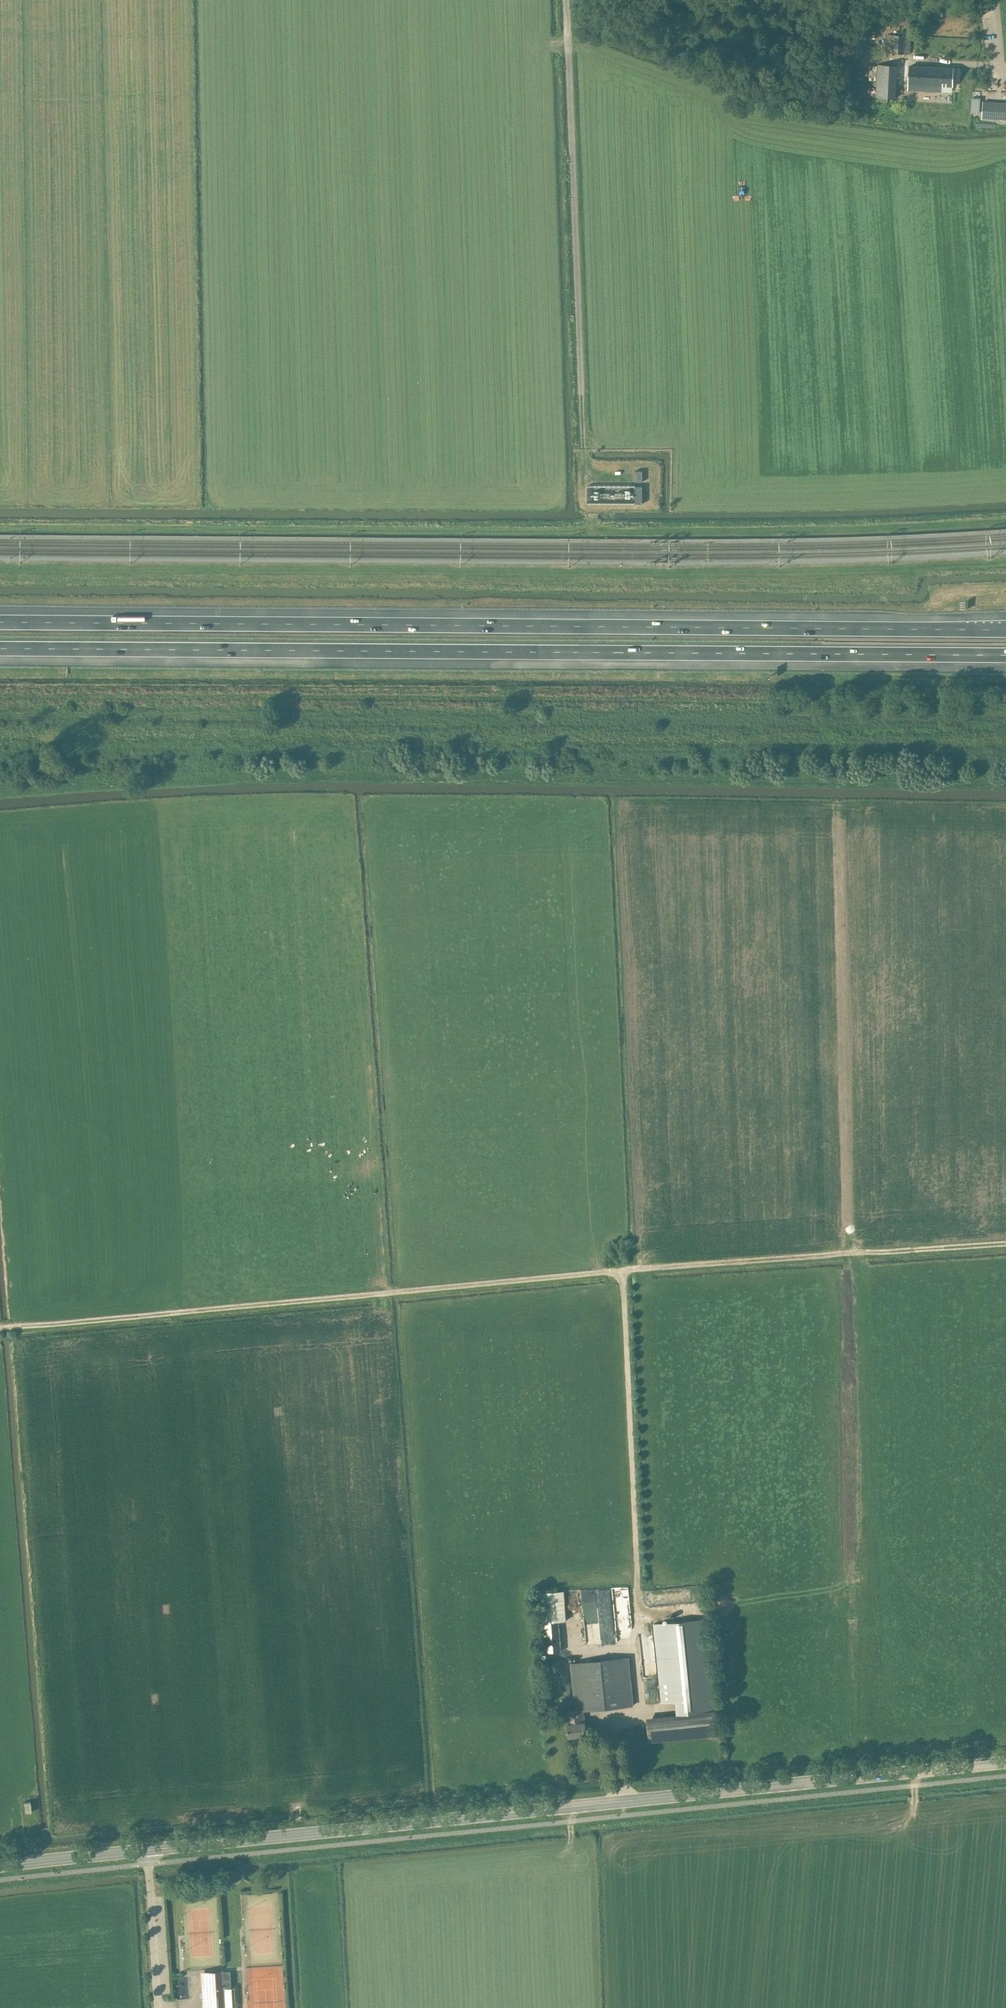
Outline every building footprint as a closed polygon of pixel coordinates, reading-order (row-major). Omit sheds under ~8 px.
[(904,54),(905,36),(888,35),(887,53),(904,54)] [(878,103),(888,103),(888,98),(896,98),(897,86),(898,65),(878,64),(877,81),(876,97),(878,97),(878,103)] [(910,66),(909,90),(941,92),(941,86),(952,87),(953,68),(910,66)] [(985,102),(984,118),(1005,120),(1005,103),(985,102)] [(597,1600),(596,1590),(582,1590),(582,1606),(588,1606),(587,1600),(597,1600)] [(559,1621),(567,1620),(564,1591),(540,1592),(544,1652),(561,1651),(559,1621)] [(676,1714),(714,1710),(715,1710),(714,1697),(706,1618),(653,1624),(661,1703),(675,1701),(676,1714)] [(586,1735),(584,1711),(634,1706),(629,1656),(570,1662),(575,1710),(565,1711),(568,1737),(570,1737),(570,1738),(571,1739),(576,1739),(577,1737),(577,1736),(586,1735)] [(31,1801),(24,1802),(25,1813),(32,1812),(31,1801)] [(221,1971),(202,1972),(205,2007),(225,2007),(225,1988),(231,1987),(230,1971),(221,1971)]
